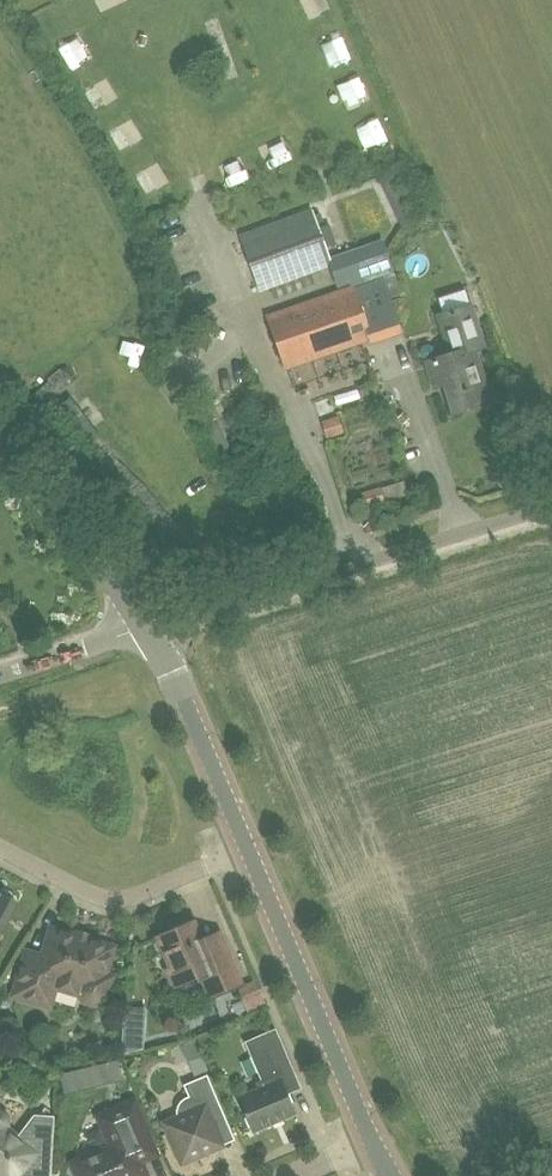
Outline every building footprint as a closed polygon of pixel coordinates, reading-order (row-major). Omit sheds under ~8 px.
[(260,289),(294,277),(332,263),(312,209),(240,235),(260,289)] [(401,295),(393,271),(385,247),(331,265),(341,292),(270,317),(288,366),(400,328),(390,299),(401,295)] [(457,353),(429,361),(435,384),(446,381),(455,411),(490,400),(474,349),(485,346),(478,324),(472,304),(470,305),(465,289),(438,298),(443,313),(440,314),(450,347),(454,345),(457,353)] [(86,354),(31,390),(39,402),(94,366),(86,354)] [(72,395),(59,403),(86,444),(98,436),(72,395)] [(366,509),(386,503),(382,488),(362,494),(366,509)] [(16,902),(13,900),(13,898),(13,896),(12,895),(11,893),(10,892),(9,891),(8,891),(7,890),(5,890),(4,890),(2,890),(1,890),(0,891),(0,932),(16,902)] [(173,926),(171,931),(158,937),(172,968),(167,969),(175,987),(202,976),(211,997),(241,984),(219,933),(202,940),(194,921),(190,923),(185,921),(173,926)] [(50,1006),(55,990),(81,997),(85,1002),(89,1005),(95,1005),(100,1003),(105,1000),(107,995),(112,977),(105,975),(108,966),(111,964),(114,954),(113,951),(114,947),(110,946),(108,943),(98,940),(95,942),(51,928),(43,956),(27,951),(13,995),(50,1006)] [(243,990),(247,1006),(263,1002),(260,986),(243,990)] [(123,1006),(123,1049),(144,1049),(144,1006),(123,1006)] [(264,1086),(237,1097),(253,1132),(296,1113),(297,1113),(288,1093),(278,1069),(291,1063),(276,1029),(245,1042),(264,1086)] [(196,1040),(182,1046),(187,1061),(202,1055),(196,1040)] [(203,1056),(188,1061),(195,1076),(208,1070),(203,1056)] [(117,1060),(102,1064),(107,1082),(122,1079),(117,1060)] [(178,1117),(181,1125),(169,1130),(182,1162),(214,1149),(211,1140),(215,1132),(229,1125),(207,1075),(184,1085),(189,1097),(187,1097),(185,1098),(184,1099),(182,1100),(180,1102),(179,1104),(178,1106),(177,1108),(176,1111),(177,1113),(177,1115),(178,1117)] [(85,1175),(140,1175),(147,1173),(143,1163),(159,1156),(135,1100),(97,1116),(110,1146),(82,1158),(80,1164),(85,1175)] [(21,1175),(31,1175),(51,1175),(55,1116),(34,1115),(17,1137),(6,1128),(9,1124),(10,1119),(8,1114),(3,1111),(0,1111),(0,1175),(20,1175),(21,1175)]
